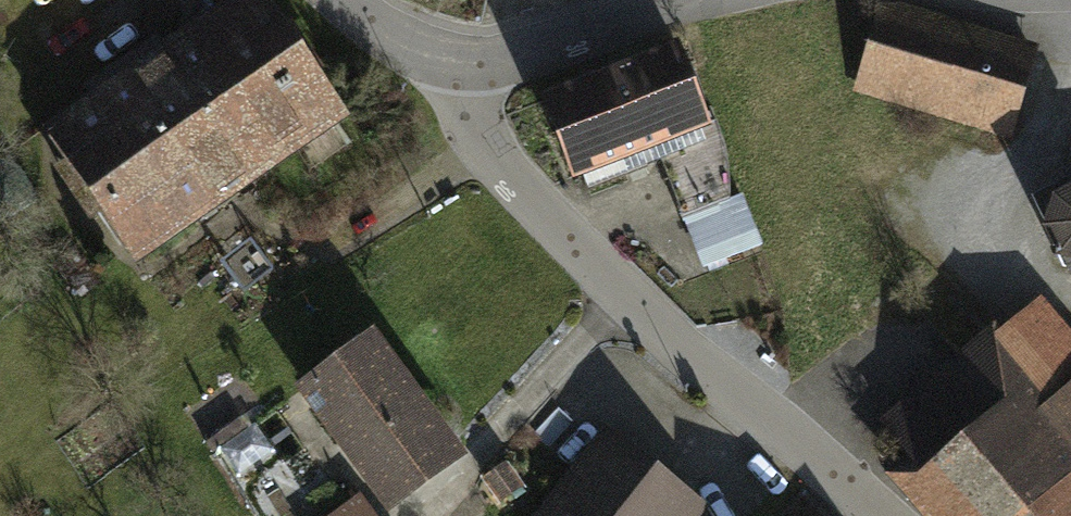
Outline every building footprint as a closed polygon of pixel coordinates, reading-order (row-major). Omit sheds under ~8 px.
[(252,0),(194,39),(171,55),(172,58),(136,83),(213,195),(331,115),(252,0)] [(1033,54),(881,9),(859,82),(995,122),(992,133),(1005,137),(1008,127),(1011,128),(1033,54)] [(677,47),(543,98),(545,104),(548,103),(576,176),(705,127),(677,53),(679,52),(677,47)] [(213,195),(136,83),(59,134),(137,249),(185,215),(213,195)] [(1064,182),(1032,197),(1070,269),(1070,268),(1070,197),(1064,182)] [(758,243),(739,195),(686,216),(705,264),(758,243)] [(888,429),(962,515),(1070,515),(1070,402),(1058,414),(1047,401),(1070,380),(1070,344),(1036,304),(888,429)] [(450,459),(364,342),(310,382),(361,452),(396,499),(450,459)] [(608,436),(544,515),(691,515),(697,507),(608,436)] [(519,487),(504,465),(485,478),(500,499),(519,487)]
